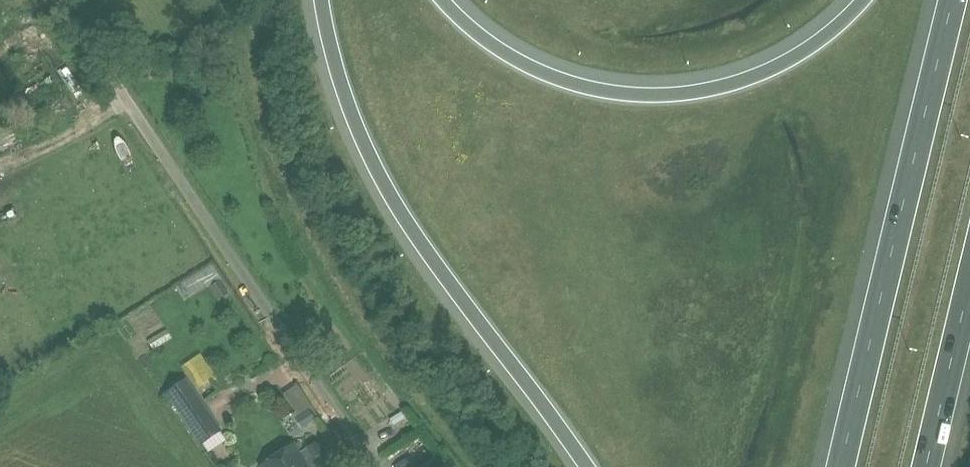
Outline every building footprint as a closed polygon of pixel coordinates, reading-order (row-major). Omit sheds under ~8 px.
[(212,264),(177,286),(185,300),(208,286),(217,300),(230,292),(212,264)] [(222,430),(186,377),(164,392),(200,445),(222,430)] [(228,381),(213,387),(219,400),(234,394),(228,381)] [(294,417),(301,428),(314,419),(307,408),(294,417)] [(294,442),(259,465),(261,466),(315,466),(328,458),(317,441),(301,452),(294,442)]
